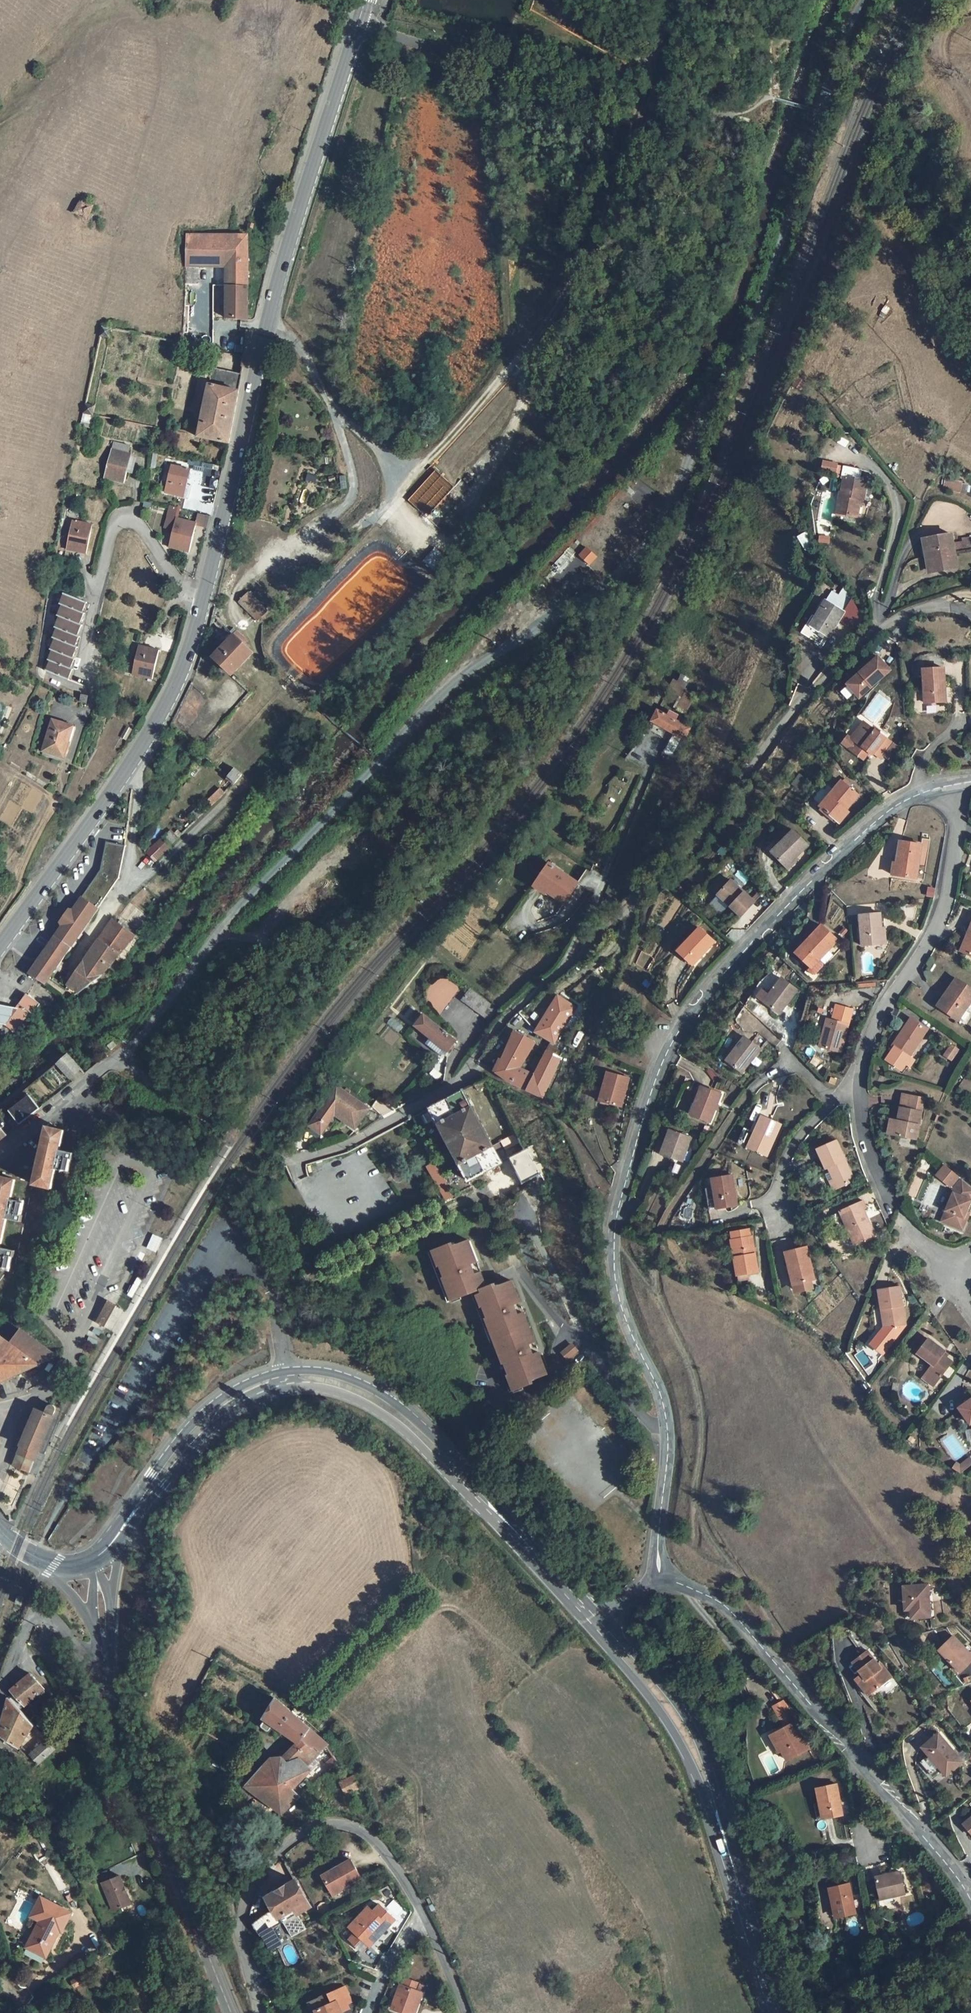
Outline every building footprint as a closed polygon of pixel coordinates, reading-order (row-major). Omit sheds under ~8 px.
[(95,211),(83,205),(76,218),(88,223),(95,211)] [(251,223),(245,221),(242,230),(249,230),(251,223)] [(183,264),(196,265),(219,266),(219,286),(241,289),(243,236),(241,235),(185,233),(183,264)] [(182,283),(194,284),(196,265),(183,264),(182,283)] [(182,283),(182,298),(199,299),(200,285),(194,284),(182,283)] [(219,318),(240,319),(241,289),(219,286),(219,318)] [(105,338),(108,329),(98,327),(96,336),(105,338)] [(225,446),(237,393),(238,374),(209,368),(193,439),(225,446)] [(84,405),(83,414),(89,415),(91,407),(84,405)] [(89,428),(91,415),(89,415),(83,414),(80,427),(89,428)] [(125,450),(124,450),(123,450),(104,446),(96,479),(118,484),(119,477),(123,460),(125,450)] [(130,453),(125,471),(130,472),(136,455),(130,453)] [(837,464),(823,461),(821,470),(835,473),(837,464)] [(170,466),(164,492),(183,497),(189,470),(170,466)] [(861,481),(863,469),(844,466),(842,478),(844,479),(842,493),(840,492),(836,513),(858,517),(861,500),(865,500),(868,482),(861,481)] [(434,469),(407,499),(420,511),(428,502),(443,514),(467,488),(459,481),(454,487),(434,469)] [(960,492),(962,481),(946,477),(944,488),(960,492)] [(174,528),(176,519),(179,508),(170,506),(166,526),(174,528)] [(195,524),(195,525),(207,527),(209,516),(198,513),(195,524)] [(174,528),(169,548),(188,553),(195,525),(195,524),(176,519),(174,528)] [(90,527),(72,524),(68,552),(85,555),(90,527)] [(954,564),(948,533),(921,536),(924,551),(927,550),(930,567),(954,564)] [(955,550),(970,548),(970,538),(954,540),(955,550)] [(596,556),(585,546),(577,554),(588,565),(596,556)] [(73,670),(71,669),(75,658),(73,657),(77,647),(75,646),(79,636),(76,635),(81,624),(78,623),(83,613),(80,612),(84,602),(62,592),(46,671),(69,680),(73,670)] [(261,618),(271,628),(279,619),(273,614),(268,617),(246,595),(238,604),(257,623),(261,618)] [(847,616),(829,604),(817,622),(811,630),(830,642),(842,624),(847,616)] [(866,626),(855,604),(847,616),(842,624),(857,638),(866,626)] [(824,651),(830,642),(811,630),(817,622),(815,620),(808,629),(803,638),(824,651)] [(234,638),(213,659),(230,675),(250,654),(243,647),(246,644),(237,634),(234,638)] [(893,650),(863,679),(876,692),(906,663),(893,650)] [(156,656),(138,652),(132,682),(150,686),(156,656)] [(956,703),(953,669),(933,671),(935,705),(956,703)] [(683,713),(692,697),(684,693),(676,709),(683,713)] [(665,718),(654,713),(648,725),(668,735),(657,754),(672,762),(688,732),(674,724),(675,718),(668,714),(665,718)] [(883,718),(869,734),(872,737),(885,720),(883,718)] [(861,740),(873,751),(879,744),(885,749),(888,752),(890,750),(896,756),(900,752),(909,741),(909,740),(894,727),(885,720),(872,737),(869,734),(867,732),(864,733),(860,737),(861,740)] [(74,727),(52,721),(43,751),(61,757),(63,751),(66,752),(74,727)] [(201,752),(207,758),(220,743),(213,738),(201,752)] [(900,752),(908,759),(917,748),(909,741),(900,752)] [(873,751),(879,756),(885,749),(879,744),(873,751)] [(223,765),(219,761),(215,766),(220,770),(223,765)] [(233,770),(224,779),(232,786),(242,777),(233,770)] [(831,805),(848,818),(858,806),(869,793),(853,779),(831,805)] [(259,786),(246,801),(249,804),(263,789),(259,786)] [(205,805),(208,807),(221,795),(216,792),(205,805)] [(820,846),(805,832),(782,854),(797,869),(820,846)] [(161,841),(146,857),(152,863),(168,847),(161,841)] [(98,875),(79,904),(86,909),(94,915),(114,883),(122,851),(104,847),(98,875)] [(928,882),(929,851),(908,849),(907,881),(928,882)] [(578,889),(550,869),(537,885),(549,894),(546,897),(563,909),(578,889)] [(762,904),(737,880),(723,895),(749,919),(762,904)] [(533,891),(545,899),(546,897),(549,894),(537,885),(533,891)] [(54,940),(55,941),(69,951),(94,915),(86,909),(79,904),(71,915),(67,915),(58,927),(60,931),(54,940)] [(817,954),(827,946),(845,927),(830,912),(814,928),(816,930),(805,942),(817,954)] [(896,947),(893,918),(872,919),(875,949),(896,947)] [(96,982),(131,940),(117,930),(110,925),(62,996),(71,1002),(96,982)] [(816,930),(814,928),(803,940),(805,942),(816,930)] [(716,947),(701,933),(680,953),(695,967),(716,947)] [(27,979),(43,990),(69,951),(55,941),(39,965),(37,964),(27,979)] [(831,949),(827,946),(817,954),(814,957),(819,962),(821,962),(831,952),(831,949)] [(421,996),(440,1012),(459,989),(441,973),(421,996)] [(771,1001),(765,995),(759,1002),(782,1020),(802,997),(786,985),(771,1001)] [(954,986),(934,1009),(953,1024),(970,1002),(970,1000),(954,986)] [(487,1027),(495,1016),(469,996),(460,1007),(487,1027)] [(492,1066),(489,1073),(510,1087),(533,1101),(540,1105),(559,1064),(565,1051),(553,1044),(572,1012),(552,999),(531,1035),(551,1047),(533,1081),(520,1074),(532,1049),(515,1039),(499,1069),(492,1066)] [(14,1015),(2,1031),(16,1040),(37,1010),(23,1001),(14,1015)] [(832,1031),(828,1030),(824,1044),(845,1052),(858,1011),(846,1007),(841,1021),(836,1019),(832,1031)] [(2,1031),(14,1015),(0,1011),(0,1030),(2,1031)] [(454,1047),(421,1021),(412,1030),(429,1044),(423,1050),(436,1061),(443,1062),(454,1047)] [(930,1039),(915,1026),(893,1051),(895,1053),(885,1064),(899,1076),(904,1070),(909,1065),(908,1064),(930,1039)] [(761,1048),(749,1038),(730,1061),(743,1071),(761,1048)] [(107,1052),(112,1048),(109,1044),(103,1049),(107,1052)] [(951,1061),(958,1049),(950,1044),(942,1056),(951,1061)] [(958,1064),(953,1059),(944,1069),(950,1073),(958,1064)] [(77,1073),(63,1060),(53,1068),(68,1081),(77,1073)] [(909,1065),(904,1070),(908,1074),(913,1068),(909,1065)] [(626,1116),(639,1081),(617,1073),(605,1109),(626,1116)] [(489,1090),(486,1083),(471,1091),(474,1097),(489,1090)] [(486,1083),(489,1090),(496,1105),(511,1097),(486,1083)] [(714,1126),(727,1099),(709,1091),(707,1094),(701,1107),(698,1106),(694,1116),(714,1126)] [(698,1106),(701,1107),(707,1094),(700,1091),(694,1104),(698,1106)] [(333,1123),(352,1138),(367,1118),(336,1095),(308,1134),(311,1141),(314,1144),(333,1123)] [(492,1151),(461,1096),(427,1115),(466,1188),(502,1169),(492,1151)] [(16,1129),(37,1113),(25,1100),(4,1117),(16,1129)] [(895,1125),(892,1139),(912,1144),(922,1105),(901,1100),(895,1125)] [(784,1131),(765,1122),(749,1151),(768,1161),(784,1131)] [(883,1137),(892,1139),(895,1125),(887,1123),(883,1137)] [(42,1133),(29,1191),(47,1195),(51,1176),(60,1178),(60,1177),(64,1178),(67,1166),(68,1166),(70,1160),(55,1157),(60,1137),(42,1133)] [(679,1133),(670,1153),(681,1158),(679,1162),(687,1165),(697,1142),(679,1133)] [(854,1185),(836,1147),(818,1154),(825,1172),(830,1169),(833,1175),(824,1179),(830,1194),(854,1185)] [(521,1190),(541,1181),(528,1155),(524,1157),(507,1166),(511,1173),(521,1190)] [(943,1168),(935,1178),(949,1190),(957,1180),(943,1168)] [(440,1208),(450,1203),(433,1170),(423,1175),(440,1208)] [(740,1210),(736,1180),(715,1183),(720,1213),(740,1210)] [(970,1198),(970,1191),(960,1182),(950,1195),(952,1197),(941,1225),(962,1233),(966,1222),(963,1220),(966,1213),(970,1203),(967,1203),(970,1198)] [(3,1226),(17,1229),(18,1223),(17,1222),(19,1210),(15,1209),(15,1208),(7,1207),(11,1187),(0,1185),(0,1238),(3,1226)] [(523,1210),(513,1218),(528,1238),(545,1226),(521,1195),(515,1200),(523,1210)] [(868,1215),(865,1208),(840,1219),(853,1249),(874,1240),(864,1217),(868,1215)] [(146,1248),(155,1253),(163,1240),(154,1235),(150,1241),(146,1248)] [(759,1281),(749,1240),(730,1243),(739,1285),(759,1281)] [(447,1249),(424,1258),(443,1308),(467,1298),(505,1397),(529,1388),(528,1385),(543,1379),(535,1358),(529,1360),(517,1365),(513,1354),(525,1349),(531,1347),(520,1318),(513,1321),(502,1325),(498,1314),(509,1310),(515,1307),(507,1286),(491,1292),(490,1289),(482,1292),(477,1277),(470,1280),(459,1284),(455,1274),(466,1269),(472,1267),(464,1246),(448,1252),(447,1249)] [(815,1285),(806,1253),(785,1259),(793,1291),(797,1290),(811,1286),(815,1285)] [(1,1276),(1,1275),(5,1276),(8,1264),(10,1264),(11,1258),(0,1256),(0,1276),(1,1276)] [(455,1274),(459,1284),(470,1280),(466,1269),(455,1274)] [(127,1295),(132,1299),(143,1280),(138,1277),(127,1295)] [(811,1286),(797,1290),(799,1297),(813,1293),(811,1286)] [(905,1325),(899,1288),(879,1291),(885,1327),(871,1344),(882,1353),(905,1325)] [(100,1312),(95,1322),(104,1326),(115,1305),(106,1300),(100,1312)] [(498,1314),(502,1325),(513,1321),(509,1310),(498,1314)] [(4,1347),(32,1369),(49,1360),(15,1335),(4,1347)] [(4,1347),(0,1344),(0,1369),(13,1378),(32,1369),(4,1347)] [(513,1354),(517,1365),(529,1360),(525,1349),(513,1354)] [(934,1350),(923,1365),(938,1376),(929,1389),(940,1397),(958,1372),(952,1368),(954,1366),(950,1363),(951,1362),(934,1350)] [(13,1378),(0,1369),(0,1384),(13,1378)] [(33,1415),(16,1455),(33,1462),(37,1450),(50,1417),(53,1409),(53,1408),(53,1406),(51,1405),(50,1405),(48,1405),(46,1407),(43,1413),(35,1410),(33,1415)] [(37,1450),(43,1452),(56,1419),(50,1417),(37,1450)] [(33,1462),(16,1455),(12,1466),(29,1472),(33,1462)] [(919,1621),(919,1589),(894,1590),(895,1604),(900,1604),(901,1622),(919,1621)] [(10,1608),(15,1610),(19,1601),(14,1599),(10,1608)] [(964,1663),(942,1641),(928,1655),(951,1677),(964,1663)] [(881,1681),(857,1652),(844,1663),(855,1677),(852,1679),(865,1694),(881,1681)] [(42,1696),(30,1679),(12,1697),(24,1712),(42,1696)] [(5,1743),(5,1746),(8,1753),(11,1746),(21,1753),(34,1731),(8,1702),(5,1704),(2,1714),(0,1721),(0,1740),(5,1743)] [(270,1764),(246,1791),(247,1792),(281,1821),(303,1801),(295,1793),(309,1777),(306,1774),(328,1754),(278,1707),(257,1730),(265,1736),(269,1731),(290,1751),(280,1762),(270,1764)] [(766,1721),(774,1736),(789,1728),(774,1710),(763,1716),(766,1721)] [(796,1741),(789,1728),(774,1736),(763,1743),(766,1750),(761,1753),(766,1762),(773,1760),(779,1770),(798,1759),(790,1743),(796,1741)] [(914,1749),(921,1757),(912,1764),(923,1778),(932,1771),(937,1777),(949,1767),(943,1760),(947,1757),(929,1736),(914,1749)] [(763,1743),(758,1745),(761,1753),(766,1750),(763,1743)] [(40,1771),(56,1756),(48,1747),(32,1760),(40,1771)] [(965,1758),(961,1760),(970,1773),(970,1765),(965,1758)] [(332,1781),(339,1776),(335,1766),(324,1773),(326,1778),(330,1783),(332,1781)] [(335,1788),(342,1799),(349,1796),(356,1791),(351,1779),(335,1788)] [(835,1823),(827,1792),(807,1797),(811,1813),(805,1815),(809,1829),(835,1823)] [(970,1811),(955,1822),(963,1831),(958,1835),(966,1843),(968,1841),(970,1845),(970,1813),(970,1811)] [(347,1867),(319,1883),(328,1899),(356,1884),(347,1867)] [(899,1898),(894,1877),(869,1883),(874,1903),(899,1898)] [(140,1905),(126,1878),(109,1887),(121,1914),(140,1905)] [(255,1922),(262,1940),(282,1929),(296,1921),(308,1914),(294,1886),(265,1902),(271,1912),(255,1922)] [(849,1920),(842,1890),(822,1894),(829,1925),(849,1920)] [(53,1941),(57,1933),(63,1935),(73,1917),(55,1907),(42,1900),(32,1920),(46,1928),(42,1935),(36,1932),(26,1947),(48,1960),(58,1944),(53,1941)] [(349,1932),(356,1938),(351,1944),(362,1953),(384,1930),(386,1931),(393,1923),(379,1911),(372,1918),(367,1913),(349,1932)] [(304,1936),(296,1921),(282,1929),(290,1944),(304,1936)] [(393,2012),(417,2012),(423,1996),(418,1994),(419,1990),(405,1985),(399,2003),(397,2003),(393,2012)] [(309,2007),(311,2012),(338,2012),(347,2010),(341,1995),(309,2007)]
